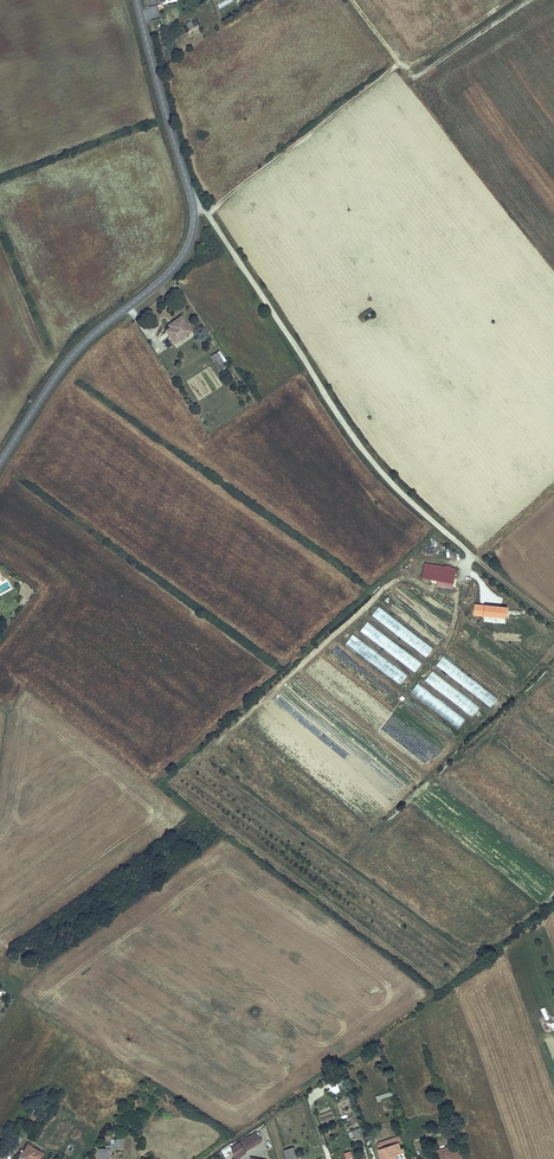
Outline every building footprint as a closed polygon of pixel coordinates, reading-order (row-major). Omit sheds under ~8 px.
[(191,21),(185,24),(189,31),(195,28),(191,21)] [(173,324),(165,330),(173,342),(188,332),(181,320),(183,319),(180,316),(172,322),(173,324)] [(218,351),(210,357),(220,370),(228,364),(218,351)] [(456,568),(425,564),(423,578),(454,582),(456,568)] [(12,589),(4,575),(0,577),(0,596),(12,589)] [(426,658),(433,648),(378,606),(371,616),(426,658)] [(415,673),(422,663),(367,621),(360,631),(415,673)] [(352,634),(345,645),(401,685),(408,674),(352,634)] [(498,697),(442,657),(435,667),(491,706),(498,697)] [(472,717),(480,707),(432,671),(425,681),(472,717)] [(409,695),(460,727),(466,717),(416,684),(409,695)] [(545,1007),(540,1009),(546,1020),(550,1019),(545,1007)] [(344,1079),(328,1081),(330,1093),(346,1091),(344,1079)] [(392,1091),(376,1096),(378,1101),(393,1095),(392,1091)] [(359,1135),(357,1130),(348,1133),(350,1138),(359,1135)] [(263,1141),(262,1140),(257,1131),(240,1142),(246,1152),(263,1141)] [(377,1146),(378,1150),(398,1144),(401,1143),(399,1136),(379,1142),(377,1146)] [(105,1146),(105,1149),(108,1149),(115,1148),(123,1148),(123,1146),(123,1139),(111,1139),(111,1145),(108,1145),(108,1146),(105,1146)] [(231,1147),(237,1143),(235,1140),(222,1150),(227,1157),(233,1153),(231,1147)] [(239,1142),(237,1143),(231,1147),(233,1153),(235,1158),(238,1158),(246,1154),(239,1142)] [(378,1150),(381,1158),(397,1158),(395,1151),(400,1150),(398,1144),(378,1150)] [(24,1158),(42,1158),(43,1156),(27,1147),(23,1154),(25,1155),(24,1158)] [(451,1151),(450,1147),(437,1151),(440,1158),(443,1158),(441,1154),(451,1151)] [(293,1148),(283,1151),(286,1158),(298,1158),(293,1148)] [(462,1148),(451,1151),(441,1154),(443,1158),(465,1158),(462,1148)] [(105,1149),(98,1149),(98,1158),(110,1158),(109,1149),(108,1149),(105,1149)] [(397,1158),(403,1158),(406,1158),(403,1149),(400,1150),(395,1151),(397,1158)]
